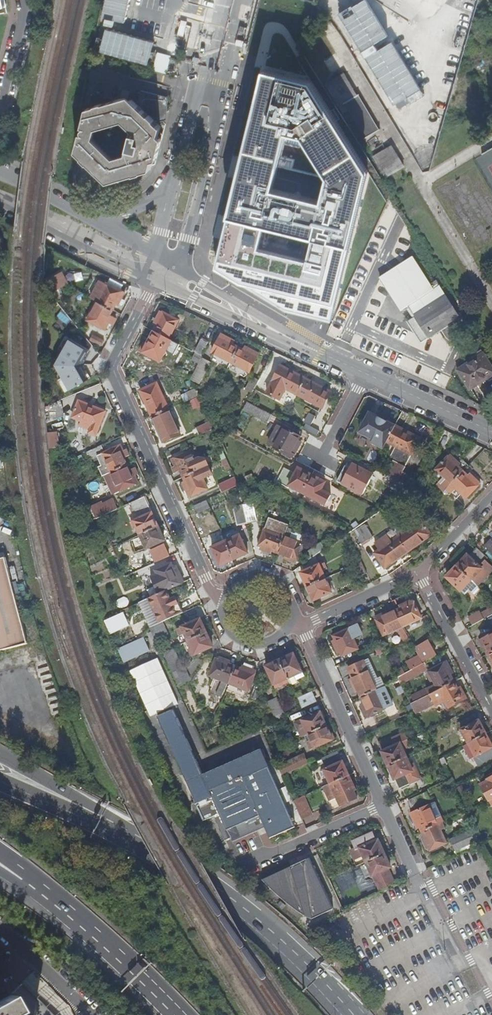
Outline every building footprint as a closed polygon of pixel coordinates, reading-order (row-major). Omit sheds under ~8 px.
[(130,0),(107,0),(104,14),(126,19),(130,0)] [(145,62),(151,39),(103,26),(97,49),(145,62)] [(387,39),(361,55),(392,104),(417,88),(387,39)] [(170,55),(156,51),(152,69),(166,72),(170,55)] [(309,80),(263,68),(217,266),(291,310),(331,320),(366,182),(362,180),(366,170),(309,80)] [(342,76),(328,84),(336,98),(333,100),(338,108),(342,105),(363,140),(380,130),(358,95),(355,97),(342,76)] [(153,160),(159,136),(161,127),(157,122),(162,121),(168,97),(141,91),(138,102),(135,102),(130,97),(121,99),(87,109),(83,127),(90,128),(87,138),(84,138),(84,134),(81,134),(78,152),(106,181),(150,170),(153,160)] [(162,138),(159,136),(153,160),(157,159),(162,138)] [(390,148),(373,159),(388,182),(405,172),(390,148)] [(380,278),(378,279),(399,312),(407,308),(413,319),(406,323),(419,345),(459,321),(438,288),(437,289),(434,284),(429,287),(411,259),(380,278)] [(46,278),(53,291),(68,282),(61,269),(46,278)] [(99,303),(113,310),(123,291),(108,283),(98,302),(99,303)] [(103,328),(113,310),(99,303),(98,302),(88,320),(103,328)] [(60,311),(56,316),(66,324),(71,318),(60,311)] [(157,326),(155,331),(169,339),(179,320),(162,311),(154,325),(157,326)] [(169,339),(155,331),(152,336),(150,334),(144,346),(147,347),(145,350),(160,357),(169,339)] [(105,341),(93,334),(90,340),(102,346),(105,341)] [(231,363),(239,348),(234,345),(236,342),(223,335),(213,353),(231,362),(231,363)] [(66,392),(88,380),(80,364),(88,349),(66,337),(59,349),(64,352),(56,364),(63,377),(59,379),(66,392)] [(208,345),(203,343),(197,353),(203,356),(208,345)] [(244,350),(239,348),(231,363),(250,373),(259,354),(245,347),(244,350)] [(80,364),(88,380),(92,377),(85,364),(92,351),(88,349),(80,364)] [(475,356),(474,361),(456,372),(469,394),(491,380),(491,370),(481,352),(475,356)] [(200,385),(211,363),(202,359),(191,380),(200,385)] [(299,394),(307,379),(282,366),(267,393),(281,400),(287,389),(298,395),(299,394)] [(253,394),(259,380),(252,377),(245,390),(253,394)] [(332,392),(307,379),(299,394),(298,395),(323,409),(332,392)] [(141,391),(153,417),(168,411),(169,410),(158,384),(141,391)] [(182,393),(189,410),(201,405),(194,388),(182,393)] [(60,401),(46,406),(48,413),(63,407),(60,401)] [(93,426),(99,429),(106,412),(80,401),(73,418),(82,422),(80,427),(91,431),(93,426)] [(273,415),(248,402),(244,410),(269,422),(273,415)] [(168,411),(153,417),(157,427),(160,425),(162,429),(164,428),(165,430),(160,433),(165,443),(181,436),(169,410),(168,411)] [(298,418),(310,424),(313,417),(301,411),(298,418)] [(388,442),(396,426),(371,412),(362,428),(377,436),(373,442),(384,448),(388,442)] [(197,429),(200,436),(214,430),(211,423),(197,429)] [(276,448),(290,456),(293,458),(301,442),(299,441),(301,437),(286,429),(285,430),(279,426),(270,444),(276,447),(276,448)] [(421,439),(396,426),(388,442),(397,447),(390,460),(395,463),(388,475),(394,478),(407,485),(409,486),(413,477),(404,472),(421,439)] [(45,432),(48,448),(60,446),(57,430),(45,432)] [(98,467),(103,476),(111,472),(127,466),(124,459),(127,458),(122,446),(106,453),(103,445),(88,452),(92,460),(98,457),(102,465),(98,467)] [(181,471),(185,478),(200,471),(209,467),(206,459),(200,459),(195,461),(191,451),(173,460),(176,467),(173,469),(175,474),(181,471)] [(463,472),(470,465),(464,459),(460,463),(451,454),(437,470),(451,484),(463,472)] [(367,471),(353,463),(342,483),(356,491),(367,471)] [(127,466),(111,472),(120,492),(136,485),(127,466)] [(290,486),(304,492),(313,475),(299,468),(297,473),(286,468),(278,482),(289,488),(290,486)] [(200,471),(185,478),(187,483),(184,484),(189,498),(209,489),(200,471)] [(467,475),(463,472),(451,484),(447,489),(456,499),(462,494),(466,498),(481,483),(470,472),(467,475)] [(313,475),(304,492),(327,505),(332,495),(323,490),(327,483),(313,475)] [(219,485),(222,493),(239,485),(236,478),(219,485)] [(403,491),(407,485),(394,478),(391,484),(403,491)] [(426,501),(414,489),(406,497),(418,509),(426,501)] [(138,527),(141,535),(159,527),(145,497),(131,503),(135,510),(136,510),(140,519),(132,523),(135,529),(138,527)] [(114,501),(95,509),(99,518),(118,509),(114,501)] [(211,508),(207,501),(195,507),(198,514),(211,508)] [(244,505),(248,523),(258,521),(253,503),(244,505)] [(238,525),(248,523),(244,505),(234,507),(238,525)] [(272,550),(279,553),(285,537),(289,525),(270,518),(259,546),(262,547),(261,550),(271,553),(272,550)] [(421,521),(399,537),(409,552),(432,536),(421,521)] [(159,527),(141,535),(147,549),(165,541),(159,527)] [(374,537),(367,527),(356,534),(363,544),(374,537)] [(227,542),(235,560),(249,553),(241,535),(227,542)] [(409,552),(399,537),(392,542),(388,536),(376,544),(380,550),(376,553),(386,568),(409,552)] [(285,537),(279,553),(287,556),(285,559),(297,563),(298,560),(299,560),(304,544),(285,537)] [(221,566),(235,560),(227,542),(213,548),(221,566)] [(304,556),(308,562),(316,556),(325,550),(321,543),(304,556)] [(478,548),(470,557),(468,555),(458,566),(479,585),(491,571),(491,566),(487,561),(489,558),(478,548)] [(156,563),(170,556),(167,550),(153,555),(156,563)] [(308,562),(303,565),(305,571),(302,573),(308,587),(326,579),(323,572),(328,569),(325,563),(320,565),(316,556),(308,562)] [(28,644),(5,559),(0,561),(0,652),(28,644)] [(358,578),(368,574),(362,562),(353,567),(358,578)] [(167,591),(184,583),(177,566),(174,568),(172,564),(156,571),(158,574),(151,577),(159,594),(165,591),(167,591)] [(479,586),(458,566),(448,577),(462,591),(466,594),(470,590),(472,592),(473,593),(479,586)] [(326,579),(308,587),(315,601),(332,593),(326,579)] [(20,594),(26,593),(24,581),(18,583),(20,594)] [(140,603),(152,628),(163,623),(184,613),(179,603),(178,604),(174,598),(171,599),(167,591),(165,591),(140,603)] [(402,609),(397,611),(404,627),(423,618),(416,603),(413,604),(411,600),(400,606),(402,609)] [(482,613),(485,618),(491,614),(491,608),(482,613)] [(404,627),(397,611),(389,615),(388,611),(379,615),(380,618),(378,619),(385,635),(400,628),(404,627)] [(481,612),(469,618),(474,625),(485,619),(481,612)] [(130,625),(124,613),(105,622),(110,634),(130,625)] [(186,634),(189,641),(203,635),(207,633),(201,619),(176,631),(178,638),(186,634)] [(150,628),(156,641),(169,635),(163,623),(152,628),(150,628)] [(335,636),(337,640),(339,644),(336,646),(339,654),(342,652),(344,656),(360,649),(354,638),(363,634),(359,625),(335,636)] [(404,627),(400,628),(406,642),(411,640),(404,627)] [(203,635),(189,641),(192,648),(189,650),(192,657),(214,647),(207,633),(203,635)] [(491,653),(491,635),(482,641),(489,654),(491,653)] [(150,651),(144,638),(119,650),(125,662),(150,651)] [(424,663),(437,656),(429,641),(416,648),(424,663)] [(165,654),(179,685),(191,680),(185,667),(183,668),(175,649),(165,654)] [(295,655),(281,661),(289,678),(296,675),(298,679),(304,676),(295,655)] [(230,683),(236,668),(229,665),(230,661),(218,656),(210,675),(222,680),(229,683),(230,683)] [(365,661),(374,681),(378,679),(369,659),(365,661)] [(289,678),(281,661),(267,667),(276,688),(291,682),(289,678)] [(359,690),(362,697),(378,690),(374,681),(365,661),(349,668),(355,681),(359,690)] [(429,669),(426,663),(415,669),(418,675),(429,669)] [(431,694),(455,682),(451,675),(454,673),(450,665),(446,667),(445,664),(430,672),(437,685),(428,689),(431,694)] [(230,683),(227,690),(241,695),(240,697),(244,698),(247,698),(248,696),(246,695),(247,690),(249,691),(257,672),(245,667),(244,671),(236,668),(230,683)] [(229,683),(222,680),(215,698),(221,700),(222,697),(223,697),(229,683)] [(412,704),(416,711),(417,713),(445,699),(449,708),(464,700),(463,697),(466,696),(461,687),(458,688),(455,682),(431,694),(412,704)] [(378,690),(362,697),(365,704),(362,705),(367,717),(394,705),(386,687),(378,690)] [(298,699),(303,709),(317,703),(312,692),(298,699)] [(268,699),(274,713),(282,709),(276,695),(268,699)] [(265,825),(266,827),(272,839),(296,827),(294,821),(295,821),(294,818),(292,819),(261,750),(203,776),(173,710),(158,717),(197,804),(196,804),(204,821),(215,816),(227,841),(265,825)] [(309,734),(327,726),(321,712),(296,723),(299,730),(306,727),(309,734)] [(470,743),(487,734),(476,714),(459,723),(470,743)] [(309,734),(305,736),(312,750),(333,740),(327,726),(309,734)] [(383,752),(389,765),(407,757),(404,750),(410,746),(404,733),(394,738),(397,745),(383,752)] [(465,746),(473,759),(475,758),(479,766),(491,759),(491,743),(487,734),(470,743),(465,746)] [(380,745),(383,752),(397,745),(394,738),(380,745)] [(331,784),(350,776),(339,751),(323,758),(327,769),(325,770),(331,784)] [(278,766),(283,776),(310,764),(305,753),(278,766)] [(407,757),(389,765),(400,789),(422,779),(414,763),(411,765),(407,757)] [(440,759),(444,767),(449,764),(445,757),(440,759)] [(331,784),(324,788),(330,802),(338,798),(341,806),(358,798),(354,791),(356,790),(350,776),(331,784)] [(490,802),(491,801),(491,777),(488,779),(489,781),(481,785),(490,802)] [(294,801),(303,820),(313,815),(305,796),(294,801)] [(423,803),(420,796),(409,801),(412,808),(423,803)] [(420,826),(423,831),(437,825),(438,825),(430,806),(411,814),(417,828),(420,826)] [(437,825),(423,831),(426,838),(423,840),(427,848),(430,847),(431,850),(447,843),(438,825),(437,825)] [(475,843),(471,831),(451,840),(456,851),(475,843)] [(364,856),(367,862),(385,854),(379,840),(376,841),(373,833),(353,842),(356,848),(351,850),(356,860),(364,856)] [(448,861),(445,853),(433,859),(436,866),(448,861)] [(367,862),(382,894),(398,887),(389,869),(391,868),(385,854),(367,862)] [(310,858),(308,859),(307,862),(305,867),(305,872),(295,876),(292,867),(263,880),(271,888),(277,895),(283,891),(283,892),(283,894),(282,896),(284,898),(285,899),(287,900),(289,900),(290,900),(292,899),(292,900),(290,906),(299,912),(306,916),(305,911),(311,910),(313,920),(334,910),(310,858)] [(307,862),(308,859),(292,867),(295,876),(305,872),(305,867),(307,862)] [(283,891),(277,895),(284,901),(290,906),(292,900),(292,899),(290,900),(289,900),(287,900),(285,899),(284,898),(282,896),(283,894),(283,892),(283,891)] [(306,916),(313,920),(311,910),(305,911),(306,916)] [(20,1013),(12,998),(0,1004),(0,1014),(16,1014),(20,1013)]
